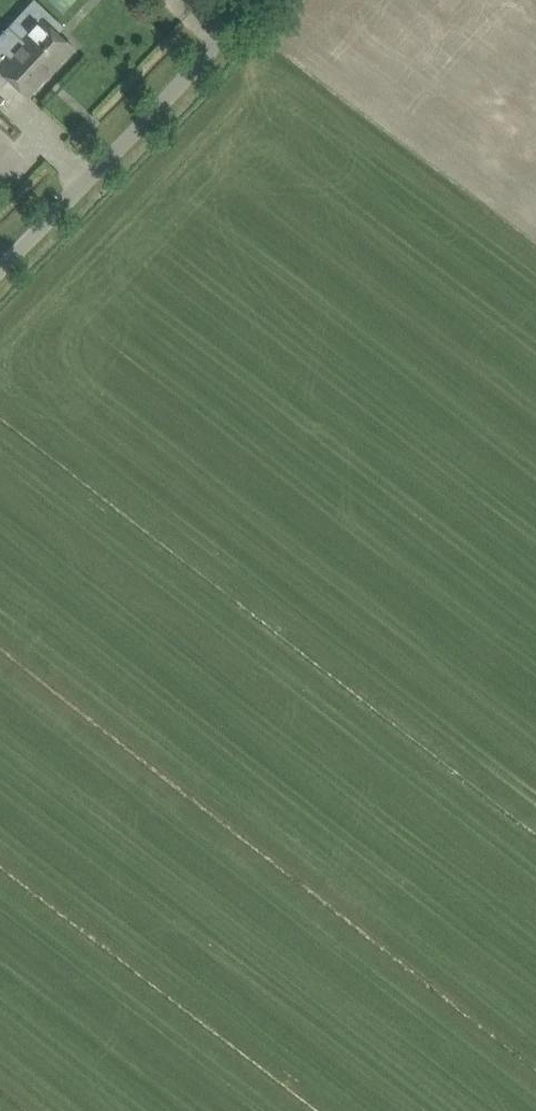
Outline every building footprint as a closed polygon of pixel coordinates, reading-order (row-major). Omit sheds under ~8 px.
[(73,47),(43,19),(4,62),(0,58),(0,84),(2,86),(9,78),(28,96),(73,47)]
